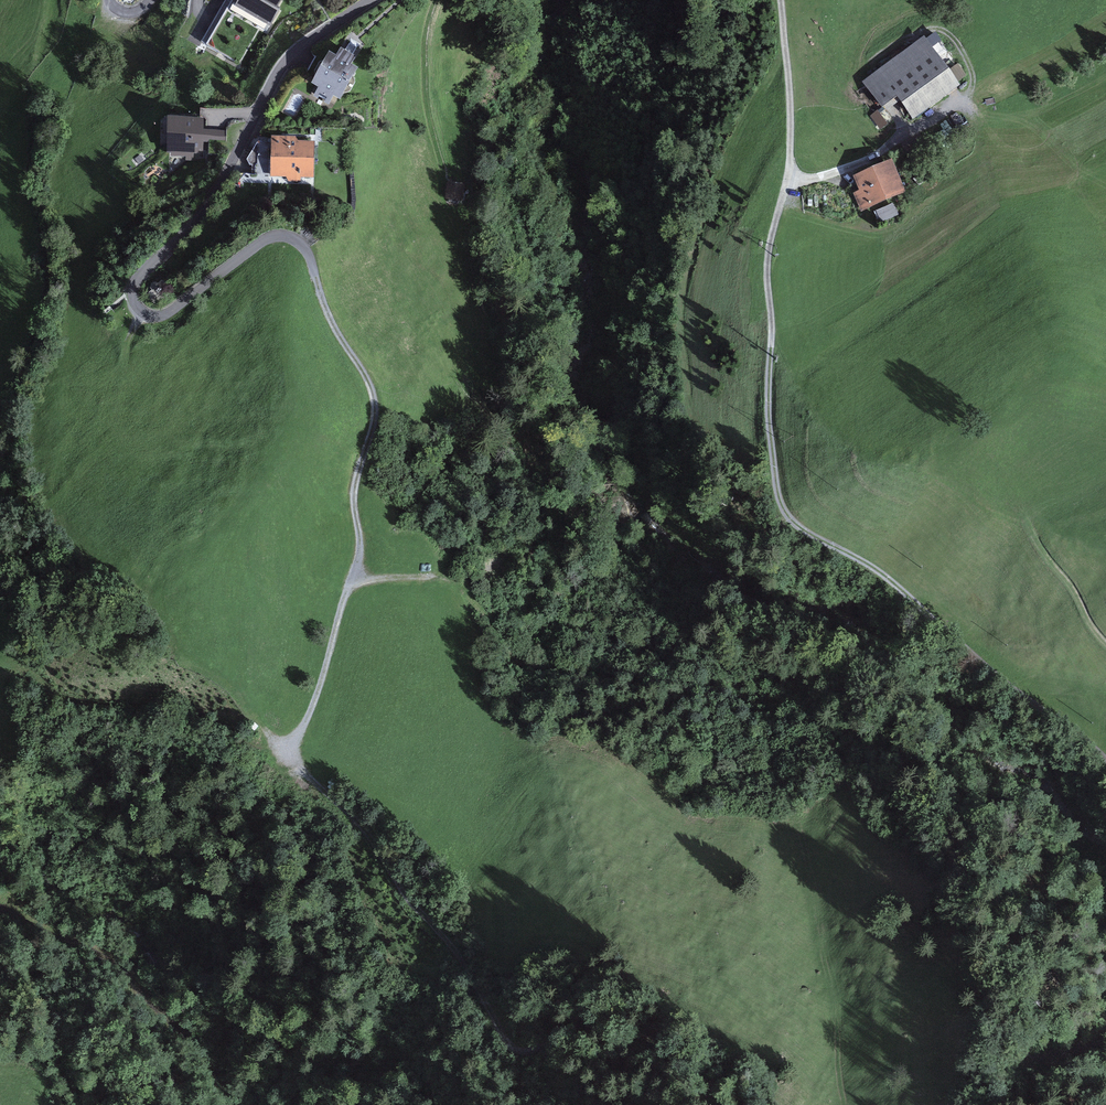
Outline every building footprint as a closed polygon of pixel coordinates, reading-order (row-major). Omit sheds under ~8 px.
[(239,0),(232,0),(231,1),(228,0),(225,0),(201,40),(239,63),(260,28),(229,9),(233,2),(236,4),(239,0)] [(236,4),(233,2),(229,9),(260,28),(267,31),(281,8),(277,6),(281,0),(239,0),(236,4)] [(930,38),(860,83),(881,115),(898,104),(911,124),(964,90),(930,38)] [(336,55),(330,52),(312,83),(319,87),(314,96),(317,97),(318,95),(327,100),(325,103),(329,105),(334,96),(340,100),(344,93),(350,92),(355,82),(354,76),(359,67),(352,63),(356,56),(341,47),(336,55)] [(204,118),(169,116),(167,151),(171,153),(171,156),(194,157),(194,153),(203,154),(203,141),(209,142),(209,139),(226,140),(226,131),(204,130),(204,118)] [(296,136),(272,136),(272,142),(270,174),(270,177),(286,177),(289,181),(301,182),(301,177),(314,178),(315,141),(298,140),(296,136)] [(896,161),(852,177),(864,210),(908,194),(896,161)] [(464,183),(447,181),(445,198),(462,201),(464,183)]
